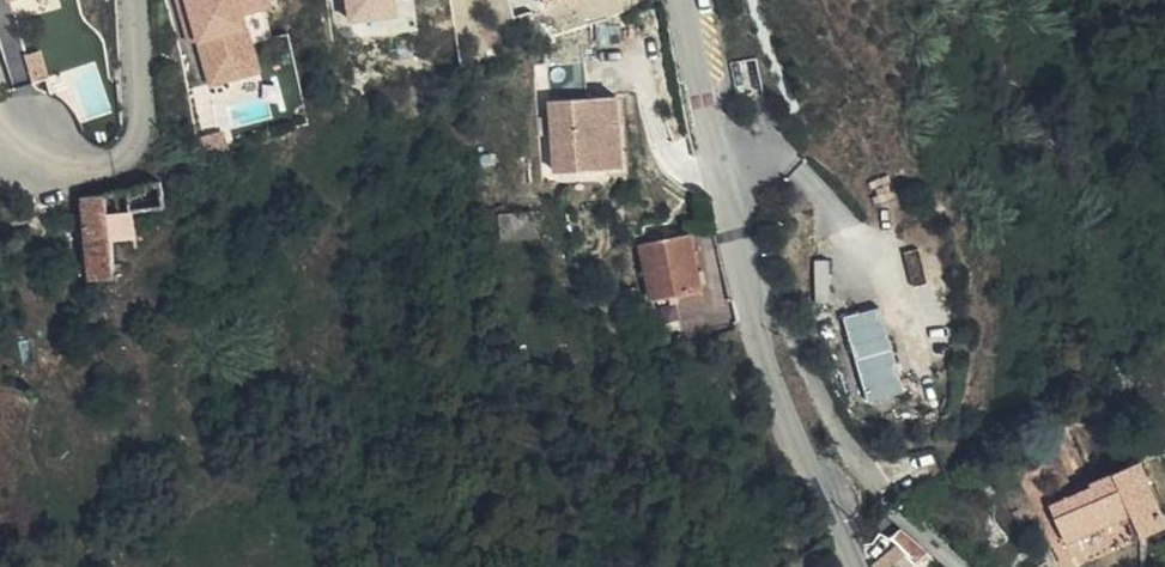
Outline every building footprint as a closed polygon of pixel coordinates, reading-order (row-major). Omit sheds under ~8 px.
[(209,84),(264,71),(250,11),(274,5),(273,0),(189,0),(209,84)] [(400,0),(347,0),(348,21),(401,17),(400,0)] [(26,52),(17,21),(0,26),(0,33),(14,81),(48,71),(42,48),(26,52)] [(565,196),(558,163),(546,166),(553,198),(565,196)] [(133,192),(132,192),(134,214),(149,212),(166,209),(162,182),(133,192)] [(134,214),(132,192),(84,198),(91,280),(115,278),(112,240),(137,238),(134,214)] [(537,243),(535,213),(498,217),(502,244),(537,243)] [(703,290),(692,235),(639,246),(651,301),(703,290)] [(844,314),(870,401),(909,390),(883,302),(844,314)] [(1142,538),(1164,526),(1164,519),(1139,463),(1113,476),(1112,473),(1092,484),(1089,484),(1090,489),(1061,502),(1050,508),(1068,545),(1120,521),(1131,516),(1134,521),(1142,538)] [(1058,493),(1061,502),(1090,489),(1089,484),(1092,484),(1089,478),(1072,487),(1058,493)] [(1123,527),(1127,525),(1134,521),(1131,516),(1120,521),(1123,527)] [(1136,541),(1142,538),(1134,521),(1127,525),(1136,541)] [(927,554),(902,530),(894,538),(900,545),(916,562),(919,565),(927,554)] [(900,545),(878,566),(909,566),(916,562),(900,545)]
